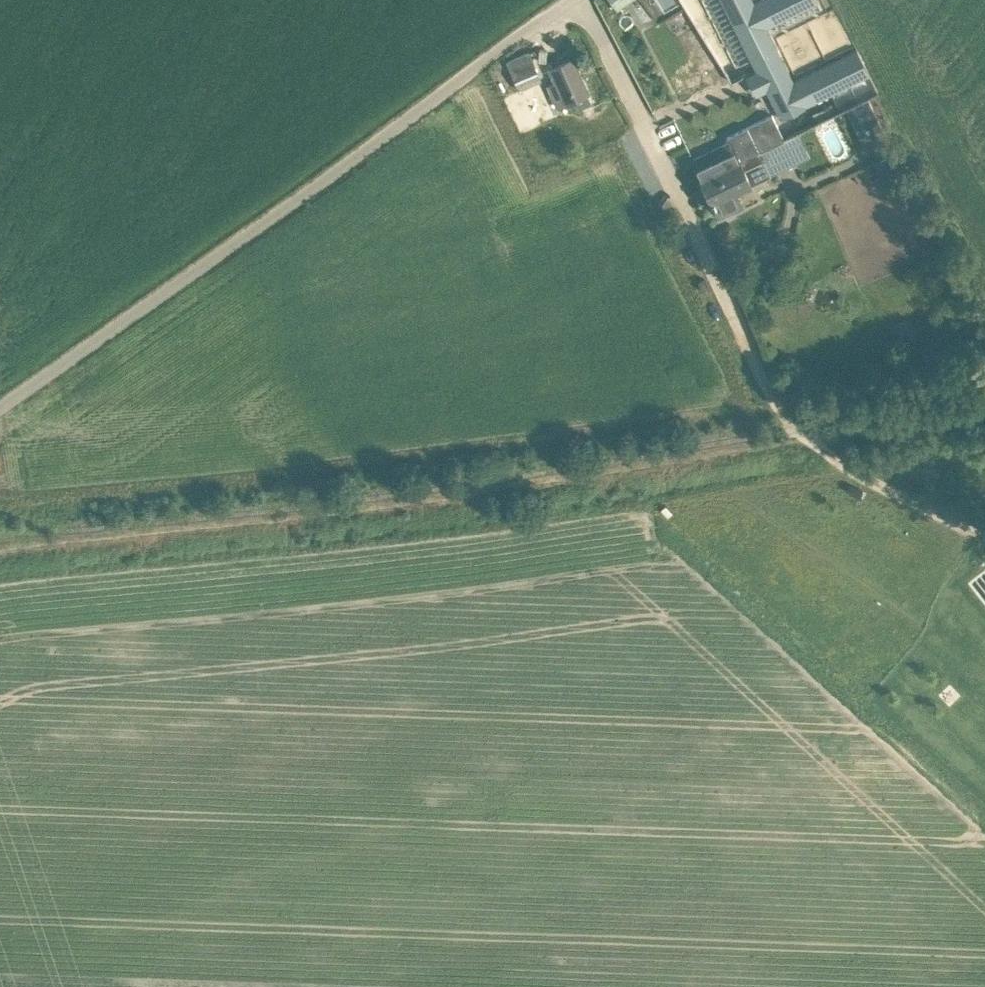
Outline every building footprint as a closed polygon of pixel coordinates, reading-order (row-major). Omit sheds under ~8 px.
[(766,89),(781,118),(869,73),(857,48),(793,80),(766,26),(817,1),(817,0),(756,0),(754,1),(753,0),(722,0),(766,89)] [(519,88),(541,79),(529,51),(507,60),(519,88)] [(579,107),(591,101),(587,92),(588,92),(573,58),(549,68),(556,82),(549,85),(557,103),(574,96),(579,107)] [(888,136),(868,99),(846,111),(864,148),(888,136)] [(783,138),(773,115),(727,136),(729,141),(692,158),(705,185),(730,173),(728,170),(741,163),(739,159),(783,138)] [(730,173),(705,185),(712,199),(711,200),(713,205),(714,204),(719,215),(742,205),(735,190),(797,161),(785,137),(784,138),(739,159),(741,163),(728,170),(730,173)] [(903,333),(901,338),(902,344),(908,346),(914,344),(916,338),(914,333),(909,331),(903,333)]
